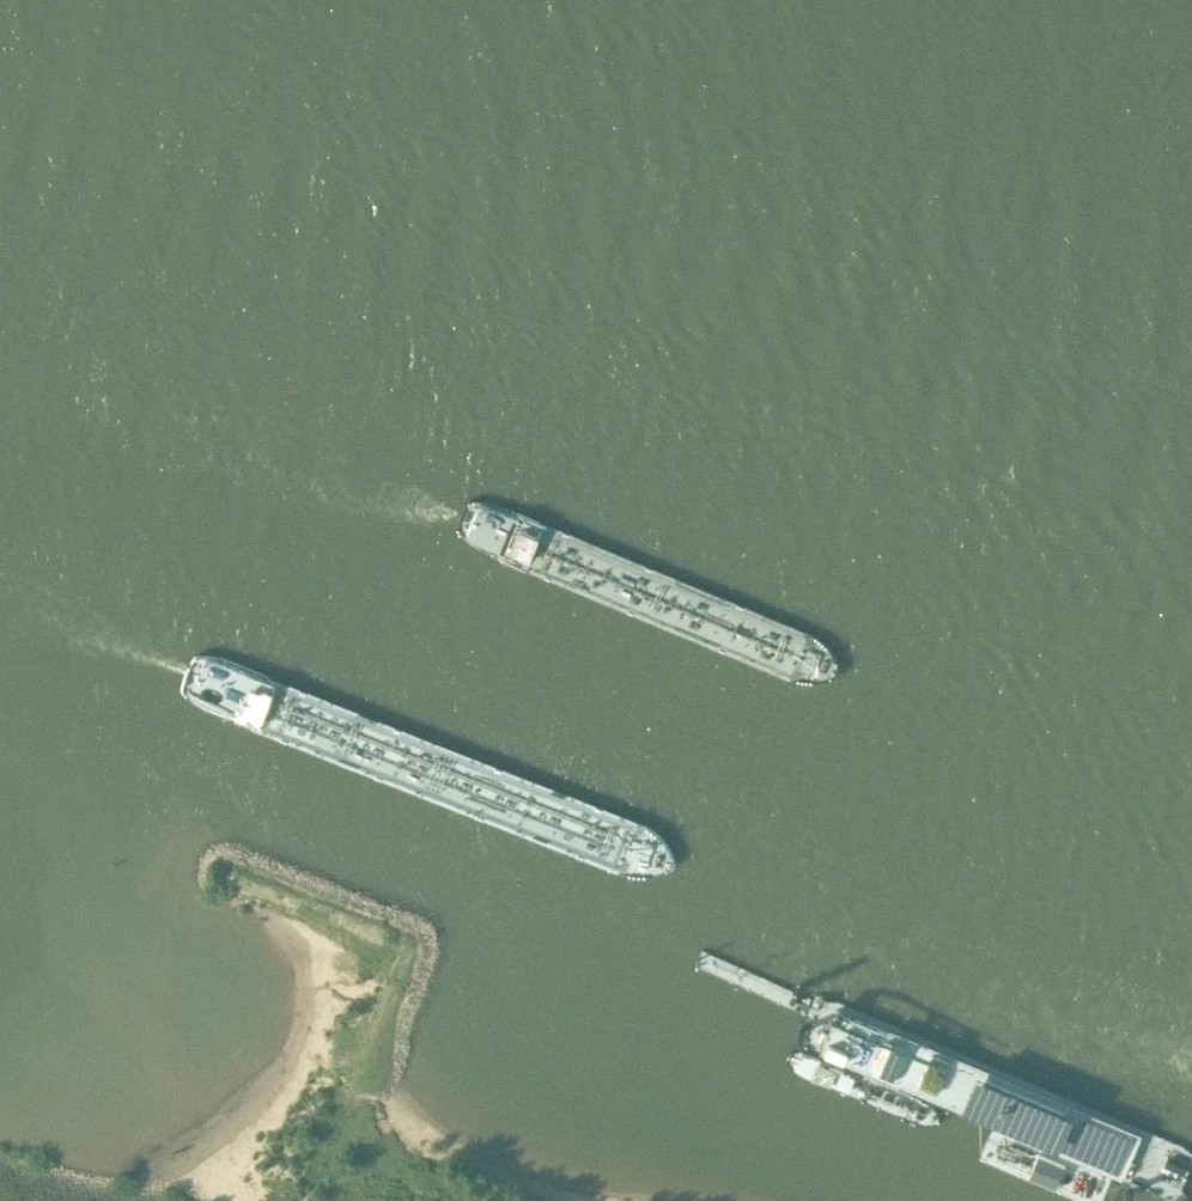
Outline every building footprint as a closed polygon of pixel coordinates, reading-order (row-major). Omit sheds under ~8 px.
[(799,1070),(1134,1200),(1191,1200),(1191,1129),(825,996),(799,1070)]
